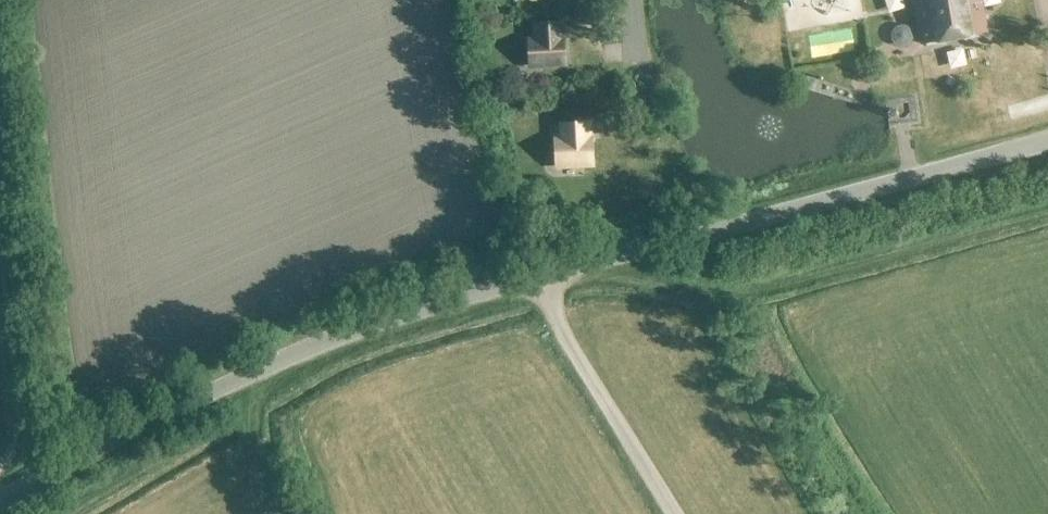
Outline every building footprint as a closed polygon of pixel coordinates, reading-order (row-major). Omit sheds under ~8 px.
[(921,44),(987,32),(981,0),(913,0),(921,44)] [(796,9),(780,11),(782,30),(798,28),(796,9)] [(893,44),(911,37),(903,16),(885,23),(893,44)] [(537,41),(529,41),(530,65),(565,63),(563,39),(561,39),(560,23),(536,25),(537,41)] [(557,165),(592,163),(590,140),(588,140),(587,124),(563,125),(564,141),(556,142),(557,165)] [(538,201),(527,204),(529,211),(539,208),(538,201)]
